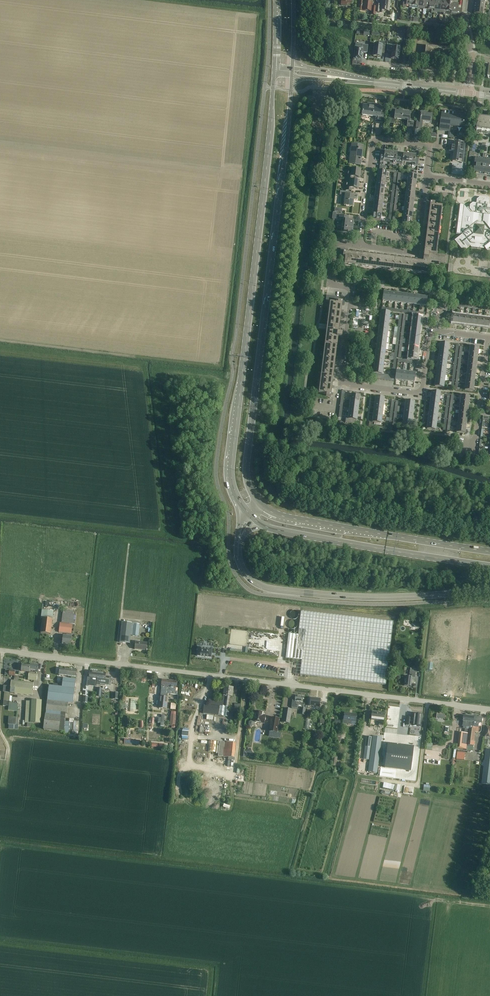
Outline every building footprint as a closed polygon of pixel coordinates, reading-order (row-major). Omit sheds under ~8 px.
[(375,12),(376,12),(379,13),(380,10),(384,11),(389,11),(390,0),(381,0),(380,5),(376,5),(376,7),(375,12)] [(430,0),(406,0),(406,1),(403,0),(402,7),(406,8),(406,6),(409,6),(409,8),(417,9),(426,10),(426,11),(428,11),(429,10),(431,10),(431,13),(434,13),(436,14),(436,12),(443,13),(443,14),(443,15),(445,15),(445,13),(446,13),(446,12),(451,13),(451,15),(460,16),(461,9),(458,8),(458,3),(446,2),(446,3),(430,1),(430,0)] [(358,5),(358,10),(360,10),(362,11),(371,12),(371,15),(375,15),(375,12),(376,7),(372,7),(373,2),(363,1),(361,1),(360,5),(358,5)] [(374,45),(373,56),(377,57),(377,58),(380,58),(380,57),(381,57),(381,53),(384,54),(385,42),(381,42),(380,45),(374,45)] [(354,55),(354,59),(357,60),(361,60),(361,57),(362,57),(362,54),(362,52),(367,53),(368,46),(355,44),(354,52),(354,55)] [(388,45),(387,51),(392,52),(391,59),(398,60),(400,48),(393,47),(393,45),(388,45)] [(449,62),(450,49),(426,46),(424,59),(449,62)] [(382,122),(383,115),(380,115),(381,107),(363,104),(362,115),(376,117),(375,121),(382,122)] [(391,108),(389,119),(394,119),(395,119),(407,121),(406,128),(412,129),(414,120),(410,119),(410,113),(409,112),(409,111),(409,110),(407,110),(403,110),(395,109),(391,108)] [(431,123),(432,115),(424,114),(424,112),(421,112),(420,119),(417,119),(415,129),(422,129),(423,122),(431,123)] [(451,116),(451,113),(444,112),(443,115),(442,115),(442,116),(440,116),(439,120),(441,120),(441,124),(440,130),(449,131),(449,126),(463,128),(464,118),(451,116)] [(477,117),(476,132),(489,134),(489,119),(477,117)] [(462,163),(465,143),(455,142),(454,146),(450,145),(449,151),(454,151),(453,161),(452,161),(452,162),(462,163)] [(360,165),(363,145),(352,144),(350,162),(354,163),(354,164),(360,165)] [(390,160),(391,151),(385,151),(384,153),(381,153),(380,161),(386,162),(386,160),(390,160)] [(399,164),(400,155),(397,155),(397,152),(391,151),(390,160),(393,161),(393,163),(399,164)] [(408,163),(409,154),(403,153),(403,155),(400,155),(399,164),(404,164),(405,162),(408,163)] [(485,154),(483,153),(482,159),(475,158),(474,164),(474,168),(473,168),(473,173),(489,176),(489,159),(485,159),(485,154)] [(409,154),(408,163),(412,163),(412,165),(417,166),(418,157),(415,157),(416,155),(409,154)] [(360,177),(360,170),(349,168),(348,175),(346,175),(345,180),(347,180),(347,187),(344,186),(344,190),(351,191),(352,188),(358,188),(359,181),(353,180),(353,177),(360,177)] [(339,194),(339,195),(342,195),(344,195),(343,205),(353,207),(354,199),(357,200),(357,196),(351,195),(351,192),(342,191),(340,191),(339,194)] [(489,223),(489,205),(489,201),(486,198),(480,197),(477,200),(476,203),(473,203),(470,205),(469,207),(470,207),(468,207),(466,208),(464,205),(460,204),(458,219),(489,223)] [(423,262),(429,263),(445,265),(446,256),(436,255),(442,207),(434,206),(435,203),(430,203),(430,204),(428,204),(428,206),(431,206),(431,211),(427,211),(427,213),(430,213),(430,218),(426,218),(426,220),(429,220),(429,225),(425,225),(425,227),(429,227),(428,232),(424,232),(424,234),(428,234),(427,239),(423,239),(423,241),(427,241),(426,246),(423,245),(422,248),(426,248),(425,253),(424,253),(423,257),(424,257),(423,262)] [(352,233),(353,221),(348,220),(348,216),(339,215),(338,219),(343,220),(341,232),(343,232),(352,233)] [(458,219),(456,234),(460,234),(461,234),(462,235),(454,241),(463,251),(470,246),(471,248),(483,249),(484,248),(489,255),(489,223),(458,219)] [(319,324),(318,329),(323,329),(326,330),(324,344),(324,345),(336,346),(337,347),(337,344),(336,344),(337,337),(340,338),(342,338),(342,333),(341,333),(337,333),(338,329),(338,326),(340,326),(340,324),(338,324),(339,319),(340,319),(341,317),(339,317),(340,312),(341,312),(341,310),(340,310),(341,305),(344,306),(345,298),(326,296),(325,302),(326,302),(328,302),(329,302),(327,323),(327,325),(323,324),(319,324)] [(324,345),(318,393),(326,394),(326,397),(328,397),(331,397),(331,395),(331,393),(330,393),(330,388),(332,388),(332,386),(331,386),(331,381),(333,381),(333,379),(332,379),(332,374),(334,374),(334,372),(332,372),(333,367),(334,367),(335,365),(333,365),(334,360),(335,361),(335,358),(334,358),(335,353),(336,354),(336,351),(335,351),(336,346),(324,345)] [(350,394),(349,397),(351,397),(351,401),(359,402),(360,395),(357,395),(357,392),(350,392),(350,394)] [(357,420),(358,414),(349,413),(348,419),(346,419),(345,422),(353,423),(354,420),(357,420)] [(51,634),(51,629),(53,611),(42,610),(41,618),(42,618),(41,633),(51,634)] [(62,613),(61,623),(72,624),(75,625),(76,614),(74,614),(74,612),(73,612),(73,611),(64,610),(64,613),(62,613)] [(297,615),(297,614),(297,613),(296,611),(295,610),(293,610),(292,610),(291,610),(290,611),(289,612),(289,614),(289,615),(290,617),(291,617),(292,618),(293,618),(294,618),(295,617),(296,617),(297,615)] [(386,684),(392,629),(393,622),(301,611),(298,635),(288,633),(286,657),(301,659),(300,674),(386,684)] [(296,625),(296,624),(296,622),(295,621),(294,620),(292,620),(290,620),(289,621),(288,622),(288,624),(288,625),(289,627),(290,627),(291,628),(292,628),(293,628),(294,627),(295,627),(296,625)] [(122,622),(119,643),(130,644),(130,643),(130,636),(131,635),(138,636),(139,634),(140,624),(122,622)] [(60,623),(59,632),(71,634),(72,624),(61,623),(60,623)] [(70,645),(72,634),(66,634),(66,636),(63,635),(62,639),(61,639),(60,640),(60,642),(60,643),(62,643),(62,644),(70,645)] [(146,650),(147,642),(136,641),(135,649),(146,650)] [(197,655),(197,656),(211,657),(212,650),(212,649),(198,647),(197,655)] [(30,664),(30,665),(29,670),(35,671),(35,672),(37,672),(38,665),(30,664)] [(49,685),(44,729),(58,731),(64,731),(64,734),(68,734),(69,722),(65,721),(66,713),(67,713),(68,703),(73,703),(76,679),(76,677),(77,670),(60,668),(59,675),(68,676),(71,677),(71,679),(63,678),(62,682),(60,682),(60,684),(53,683),(53,686),(49,685)] [(87,675),(86,685),(89,686),(89,684),(96,685),(97,677),(97,672),(89,671),(89,675),(89,676),(87,675)] [(97,682),(96,685),(101,686),(101,685),(101,684),(103,685),(110,686),(111,680),(105,679),(105,678),(105,673),(97,672),(97,677),(97,682)] [(405,676),(404,686),(411,687),(411,683),(414,684),(415,678),(412,677),(411,677),(405,676)] [(11,680),(10,693),(32,695),(33,683),(18,681),(14,680),(11,680)] [(168,682),(166,681),(166,680),(162,680),(161,687),(160,697),(160,696),(158,708),(167,709),(168,697),(167,697),(168,694),(177,695),(178,692),(176,692),(176,688),(177,681),(169,680),(168,682)] [(204,710),(203,713),(210,714),(210,711),(219,712),(219,715),(228,716),(229,707),(228,706),(229,696),(232,697),(233,688),(224,687),(223,695),(222,701),(209,699),(208,708),(207,707),(204,708),(204,710)] [(3,701),(3,706),(5,707),(5,706),(9,706),(9,707),(8,711),(17,712),(17,708),(18,704),(9,703),(10,693),(4,692),(3,701)] [(302,705),(303,697),(295,696),(295,699),(292,699),(291,707),(298,708),(298,705),(302,705)] [(310,698),(309,706),(320,707),(320,699),(310,698)] [(40,723),(42,701),(32,700),(31,702),(26,701),(25,722),(27,723),(27,727),(30,727),(31,723),(40,723)] [(289,723),(291,709),(284,708),(282,722),(289,723)] [(264,723),(265,716),(265,715),(263,715),(264,712),(255,711),(254,719),(253,720),(253,721),(251,721),(249,722),(248,724),(250,726),(252,726),(254,725),(254,723),(255,723),(257,722),(264,723)] [(383,726),(384,713),(372,711),(371,720),(379,721),(378,726),(383,726)] [(344,712),(343,720),(349,721),(348,724),(356,725),(356,722),(357,714),(356,714),(352,713),(344,712)] [(420,727),(422,715),(413,714),(413,722),(412,722),(410,721),(410,718),(407,717),(406,726),(410,726),(414,726),(420,727)] [(471,727),(472,716),(464,716),(461,716),(461,720),(463,720),(463,726),(471,727)] [(471,727),(468,750),(474,751),(476,727),(479,727),(479,723),(482,723),(483,718),(472,716),(471,727)] [(18,725),(19,718),(15,717),(9,717),(8,725),(16,725),(18,725)] [(277,732),(279,719),(271,717),(269,731),(277,732)] [(459,738),(458,748),(467,749),(469,733),(465,733),(459,732),(459,738)] [(377,772),(381,737),(373,736),(368,771),(377,772)] [(215,752),(217,741),(209,741),(208,751),(215,752)] [(234,757),(235,743),(217,741),(216,753),(218,753),(218,756),(228,757),(228,760),(234,760),(234,757)] [(411,769),(413,747),(387,744),(385,766),(411,769)] [(482,784),(489,785),(489,750),(486,749),(482,784)] [(457,752),(456,760),(464,760),(465,753),(457,752)]
